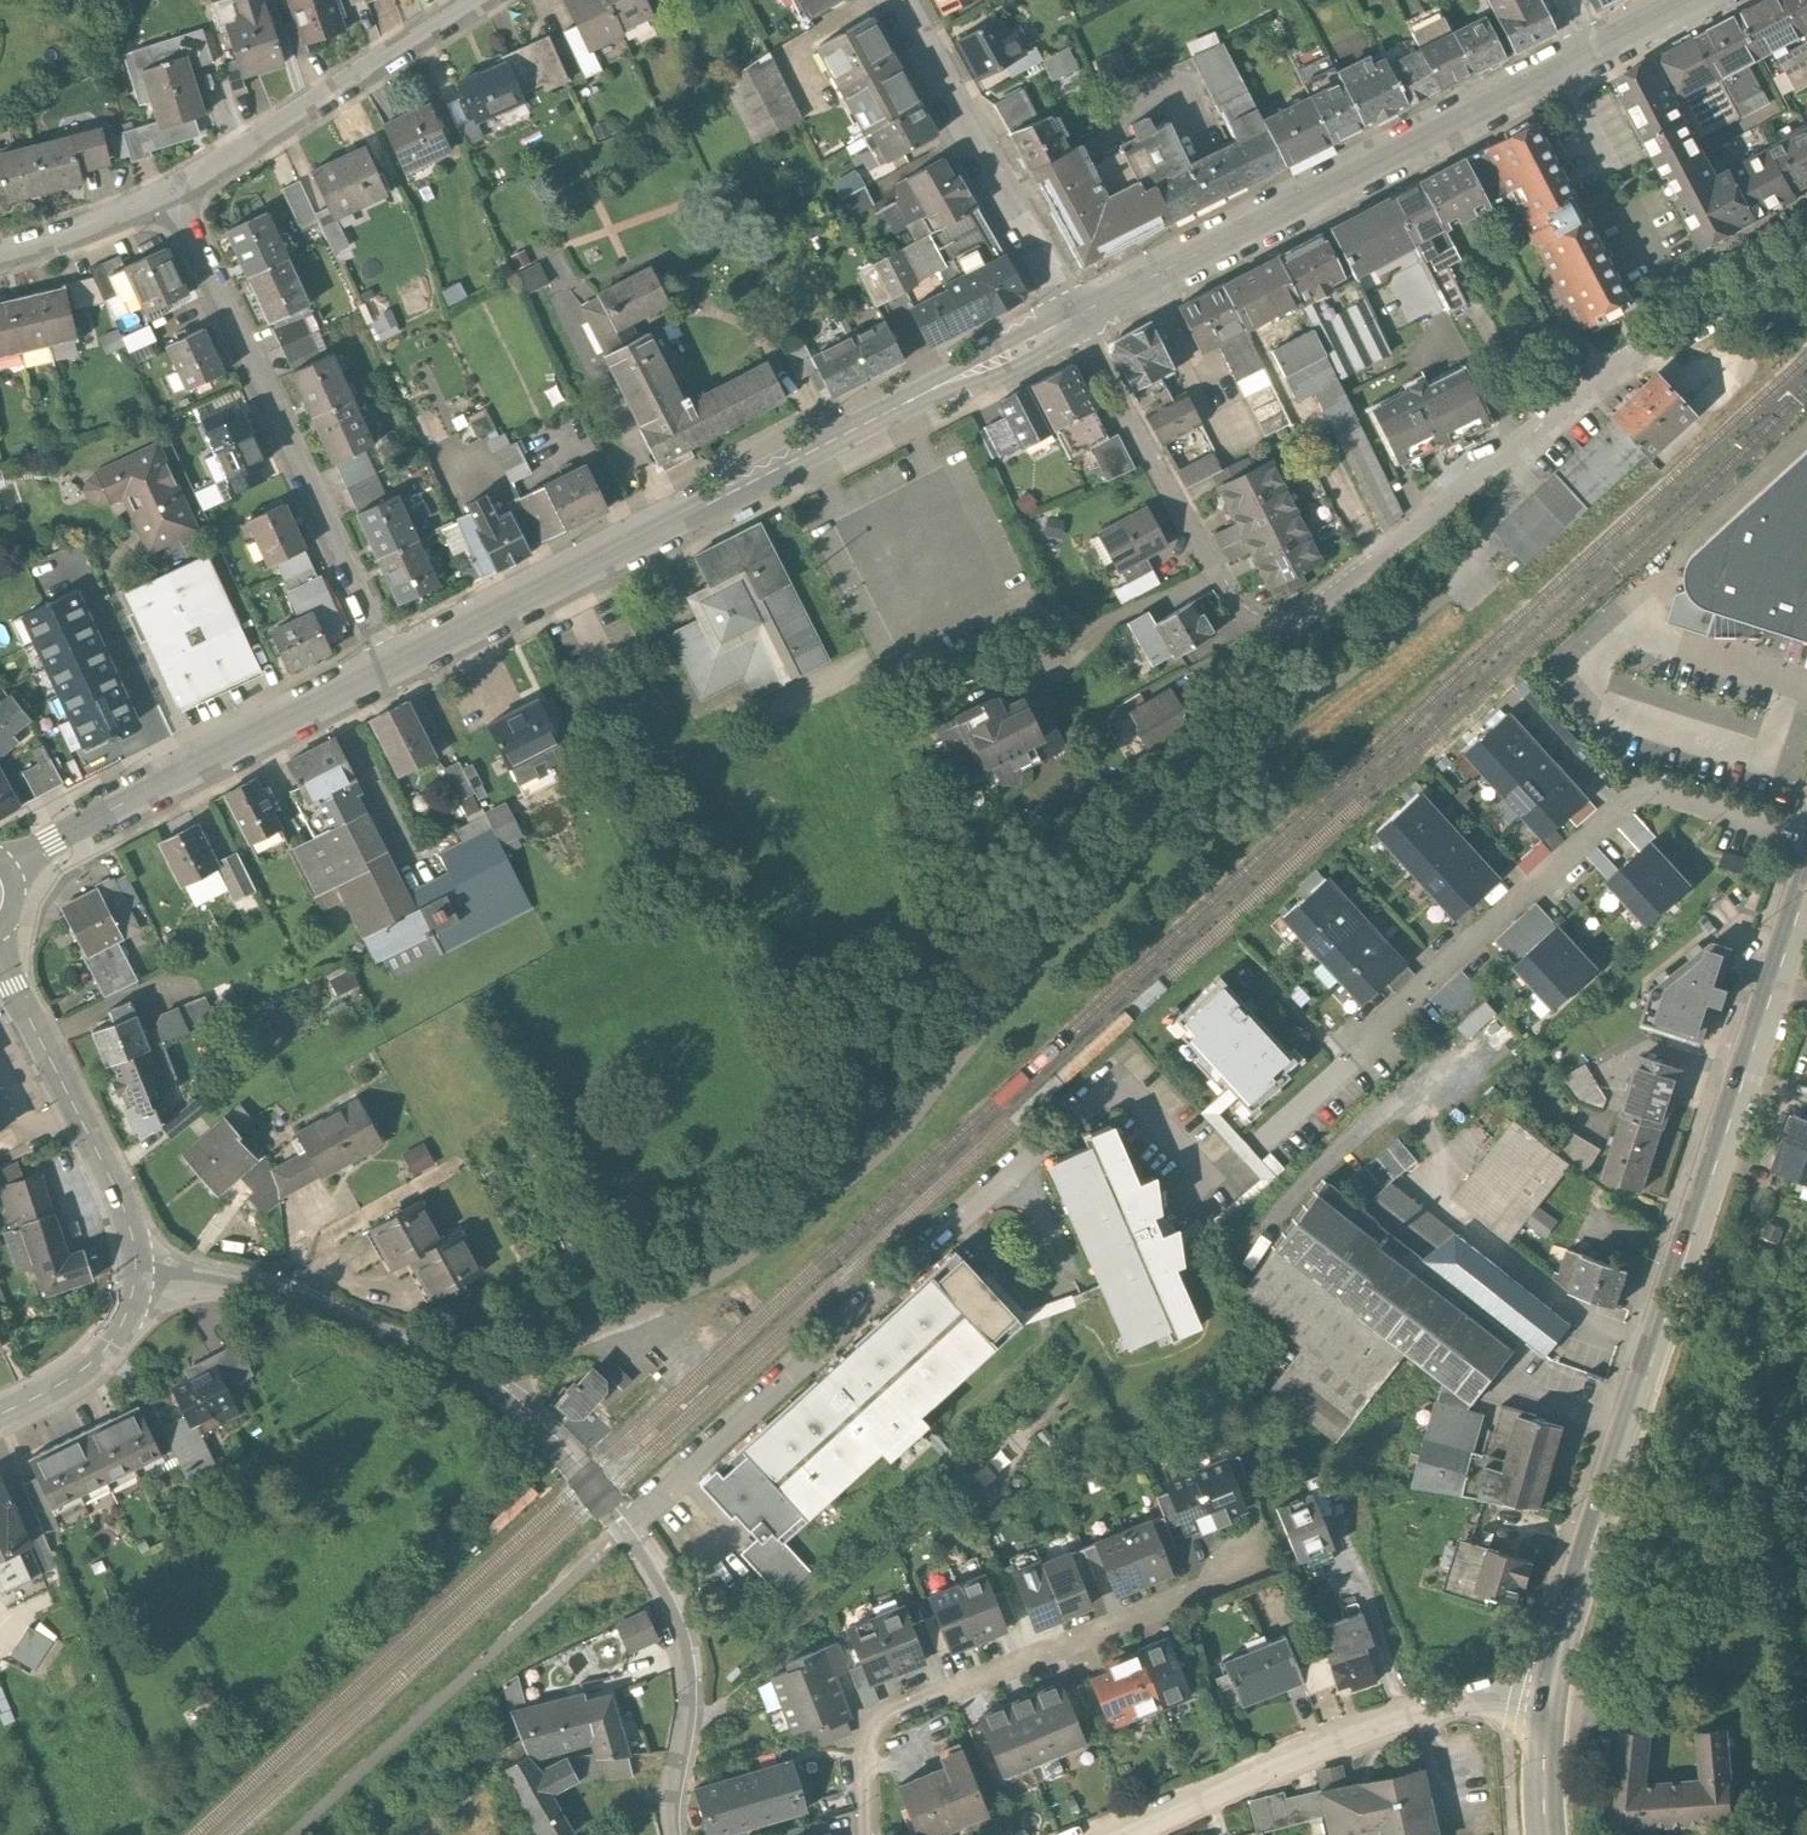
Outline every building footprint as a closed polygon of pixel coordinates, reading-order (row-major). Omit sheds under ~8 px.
[(217,14),(240,75),(289,61),(267,0),(235,0),(236,9),(217,14)] [(306,47),(353,31),(342,0),(290,0),(306,47)] [(618,27),(606,0),(562,0),(584,50),(621,33),(618,27)] [(644,0),(606,0),(618,27),(650,13),(644,0)] [(802,15),(830,0),(794,0),(802,15)] [(940,12),(961,0),(933,0),(940,12)] [(1515,53),(1560,32),(1545,0),(1490,0),(1515,53)] [(1790,0),(1757,0),(1740,9),(1764,54),(1806,33),(1790,0)] [(1806,33),(1806,32),(1806,0),(1790,0),(1806,33)] [(920,98),(871,8),(810,42),(859,131),(920,98)] [(1005,8),(952,36),(975,81),(1028,53),(1005,8)] [(1484,9),(1451,26),(1474,71),(1507,54),(1484,9)] [(1764,54),(1740,9),(1660,51),(1684,97),(1764,54)] [(1451,26),(1419,42),(1441,87),(1474,71),(1451,26)] [(124,134),(110,139),(116,159),(131,154),(134,162),(154,155),(152,149),(202,134),(196,115),(209,111),(195,65),(215,59),(205,27),(124,53),(140,105),(151,101),(157,120),(122,131),(124,134)] [(544,37),(502,54),(518,92),(540,83),(544,90),(563,82),(544,37)] [(1419,42),(1388,57),(1409,102),(1441,87),(1419,42)] [(1335,64),(1339,73),(1364,123),(1409,102),(1388,57),(1384,50),(1366,59),(1362,51),(1335,64)] [(800,115),(769,51),(719,75),(750,139),(800,115)] [(1102,59),(1107,76),(1131,68),(1126,51),(1102,59)] [(1684,97),(1660,51),(1613,77),(1645,135),(1691,111),(1684,97)] [(518,92),(502,54),(450,77),(459,96),(444,103),(453,124),(468,118),(471,124),(523,102),(518,92)] [(1795,73),(1806,89),(1806,88),(1806,65),(1795,73)] [(1339,73),(1307,89),(1331,139),(1364,123),(1339,73)] [(1743,92),(1754,113),(1777,101),(1766,80),(1743,92)] [(1307,89),(1260,112),(1264,121),(1284,162),(1331,139),(1307,89)] [(446,148),(424,98),(377,119),(398,169),(446,148)] [(937,128),(920,98),(859,131),(876,162),(937,128)] [(1068,143),(1050,107),(1008,129),(1026,165),(1068,143)] [(1722,169),(1691,111),(1645,135),(1703,246),(1750,221),(1722,169)] [(1152,179),(1172,218),(1284,162),(1264,121),(1152,179)] [(71,131),(82,170),(113,161),(102,123),(71,131)] [(1774,141),(1803,193),(1806,191),(1806,123),(1774,141)] [(1532,124),(1465,160),(1487,205),(1509,194),(1526,227),(1573,202),(1532,124)] [(0,151),(0,159),(12,202),(85,182),(82,170),(71,131),(0,151)] [(1079,138),(1068,143),(1026,165),(1051,214),(1078,266),(1172,218),(1152,179),(1142,183),(1136,171),(1104,188),(1079,138)] [(1774,141),(1722,169),(1750,221),(1803,193),(1774,141)] [(383,194),(361,142),(305,166),(323,208),(328,218),(335,215),(383,194)] [(972,204),(942,150),(899,174),(929,228),(972,204)] [(13,204),(12,202),(0,159),(0,207),(13,204)] [(1487,205),(1465,160),(1419,183),(1444,228),(1487,205)] [(344,235),(335,215),(328,218),(323,208),(315,212),(300,179),(281,188),(310,251),(344,235)] [(1444,228),(1419,183),(1389,199),(1413,244),(1450,314),(1466,305),(1447,267),(1460,260),(1444,228)] [(1413,244),(1389,199),(1330,229),(1354,276),(1413,244)] [(1573,202),(1526,227),(1579,329),(1627,305),(1573,202)] [(1005,249),(972,204),(929,228),(927,232),(946,270),(953,278),(1005,249)] [(217,228),(239,275),(282,254),(260,208),(217,228)] [(1349,281),(1321,227),(1275,251),(1300,300),(1303,305),(1349,281)] [(927,232),(855,269),(874,306),(946,270),(927,232)] [(193,289),(172,243),(110,272),(120,294),(135,288),(145,311),(193,289)] [(953,278),(976,319),(1028,290),(1005,249),(953,278)] [(1300,300),(1275,251),(1217,281),(1243,330),(1300,300)] [(304,301),(282,254),(239,275),(261,321),(304,301)] [(649,262),(590,289),(610,331),(669,305),(649,262)] [(976,319),(953,278),(903,306),(926,347),(976,319)] [(1243,330),(1217,281),(1174,303),(1199,352),(1243,330)] [(37,291),(50,345),(79,338),(66,284),(37,291)] [(37,291),(8,297),(21,351),(50,345),(37,291)] [(8,297),(0,299),(0,356),(21,351),(8,297)] [(1389,354),(1362,299),(1313,323),(1340,378),(1389,354)] [(1150,317),(1103,341),(1128,392),(1175,368),(1150,317)] [(133,351),(161,340),(154,324),(127,335),(133,351)] [(885,324),(849,343),(868,379),(904,360),(885,324)] [(227,369),(206,325),(167,343),(188,387),(227,369)] [(1312,327),(1270,349),(1283,376),(1326,354),(1312,327)] [(650,334),(599,360),(653,466),(784,399),(762,355),(681,396),(650,334)] [(832,398),(868,379),(849,343),(813,361),(832,398)] [(348,395),(327,349),(282,370),(304,416),(348,395)] [(1097,408),(1072,360),(1028,383),(1053,431),(1097,408)] [(1489,424),(1461,365),(1371,408),(1399,466),(1489,424)] [(1699,413),(1656,367),(1605,415),(1609,419),(1643,454),(1648,460),(1699,413)] [(1264,369),(1237,381),(1264,437),(1290,425),(1264,369)] [(1053,431),(1028,383),(993,401),(1000,415),(981,425),(999,459),(1053,431)] [(272,456),(241,391),(197,412),(229,479),(223,482),(230,497),(270,479),(262,461),(272,456)] [(1202,426),(1186,394),(1145,415),(1161,447),(1202,426)] [(370,440),(348,395),(304,416),(325,461),(370,440)] [(1643,454),(1609,419),(1555,470),(1588,505),(1643,454)] [(1116,433),(1089,446),(1107,482),(1134,469),(1116,433)] [(523,438),(499,449),(514,480),(537,469),(523,438)] [(203,531),(160,440),(95,470),(87,478),(82,490),(88,503),(97,507),(108,507),(125,500),(150,555),(203,531)] [(1211,450),(1176,469),(1186,488),(1221,470),(1211,450)] [(1715,538),(1694,559),(1688,572),(1687,587),(1694,601),(1707,610),(1733,617),(1786,635),(1806,642),(1806,454),(1715,538)] [(1229,511),(1284,482),(1271,456),(1215,485),(1229,511)] [(579,461),(511,496),(535,542),(602,507),(579,461)] [(1588,505),(1555,470),(1492,530),(1525,565),(1588,505)] [(1284,482),(1229,511),(1242,537),(1298,508),(1284,482)] [(348,512),(370,558),(413,537),(391,491),(348,512)] [(493,516),(481,491),(457,503),(490,569),(525,552),(505,510),(493,516)] [(309,546),(289,500),(248,518),(269,564),(276,560),(305,548),(309,546)] [(1170,548),(1147,503),(1096,531),(1120,575),(1170,548)] [(1255,563),(1311,534),(1298,508),(1242,537),(1255,563)] [(830,664),(757,520),(688,554),(704,587),(682,598),(694,620),(665,635),(699,702),(742,680),(753,703),(830,664)] [(1311,534),(1255,563),(1269,589),(1324,560),(1311,534)] [(435,584),(413,537),(370,558),(392,604),(435,584)] [(318,575),(305,548),(276,560),(289,588),(318,575)] [(266,673),(210,553),(124,594),(181,713),(266,673)] [(289,593),(300,615),(314,608),(329,639),(346,630),(321,577),(289,593)] [(88,617),(75,591),(23,616),(35,642),(88,617)] [(1216,632),(1194,597),(1151,624),(1173,660),(1216,632)] [(329,639),(314,608),(300,615),(269,630),(290,673),(335,652),(329,639)] [(100,644),(88,617),(35,642),(47,668),(100,644)] [(112,670),(100,644),(47,668),(59,694),(112,670)] [(124,696),(112,670),(59,694),(72,720),(124,696)] [(1131,687),(1114,732),(1163,750),(1180,705),(1131,687)] [(1039,737),(1021,701),(1001,711),(992,692),(929,723),(966,796),(1028,765),(1019,747),(1039,737)] [(31,730),(26,724),(32,719),(11,693),(0,702),(0,756),(31,730)] [(137,722),(124,696),(72,720),(84,747),(137,722)] [(433,757),(403,699),(361,720),(392,779),(433,757)] [(1462,754),(1482,776),(1524,737),(1504,715),(1462,754)] [(566,760),(543,718),(492,746),(515,788),(566,760)] [(356,781),(333,735),(276,764),(300,809),(312,803),(349,784),(356,781)] [(1544,759),(1524,737),(1482,776),(1502,797),(1544,759)] [(37,764),(22,772),(36,799),(64,785),(44,745),(31,751),(37,764)] [(1502,797),(1522,819),(1564,781),(1544,759),(1502,797)] [(23,807),(0,764),(0,819),(23,807)] [(258,791),(249,774),(215,792),(243,846),(276,828),(269,814),(276,810),(265,788),(258,791)] [(1584,803),(1564,781),(1522,819),(1542,841),(1584,803)] [(412,908),(349,784),(312,803),(325,829),(287,848),(311,895),(329,885),(356,937),(412,908)] [(1374,833),(1394,856),(1442,814),(1422,792),(1374,833)] [(503,803),(483,812),(491,828),(499,844),(518,835),(503,803)] [(1462,837),(1442,814),(1394,856),(1414,879),(1462,837)] [(194,820),(151,842),(174,889),(214,869),(231,903),(254,892),(234,851),(214,861),(194,820)] [(491,828),(432,857),(448,890),(462,917),(521,886),(499,844),(491,828)] [(1414,879),(1434,901),(1482,860),(1462,837),(1414,879)] [(1531,873),(1556,851),(1547,839),(1521,861),(1531,873)] [(1606,882),(1627,905),(1674,863),(1653,840),(1606,882)] [(1502,882),(1482,860),(1434,901),(1454,924),(1502,882)] [(1695,886),(1674,863),(1627,905),(1648,928),(1695,886)] [(1282,919),(1302,941),(1348,899),(1328,878),(1282,919)] [(412,908),(356,937),(381,986),(532,908),(521,886),(462,917),(448,890),(412,908)] [(121,940),(96,890),(54,910),(79,960),(115,942),(121,940)] [(1368,921),(1348,899),(1302,941),(1321,963),(1368,921)] [(1321,963),(1341,985),(1387,943),(1368,921),(1321,963)] [(1514,966),(1535,989),(1580,948),(1560,926),(1514,966)] [(115,942),(79,960),(99,1000),(135,982),(115,942)] [(1407,965),(1387,943),(1341,985),(1361,1006),(1407,965)] [(1653,990),(1643,1023),(1703,1042),(1716,1003),(1722,1005),(1727,991),(1720,989),(1733,950),(1712,943),(1653,990)] [(1601,971),(1580,948),(1535,989),(1555,1012),(1601,971)] [(1450,1014),(1477,990),(1462,973),(1435,997),(1450,1014)] [(1294,1065),(1218,981),(1170,1024),(1246,1108),(1294,1065)] [(1497,1048),(1513,1037),(1496,1012),(1480,1023),(1497,1048)] [(130,1015),(83,1033),(96,1067),(144,1049),(130,1015)] [(1472,1032),(1454,1047),(1468,1064),(1486,1049),(1472,1032)] [(159,1083),(144,1049),(96,1067),(129,1129),(147,1120),(135,1093),(159,1083)] [(1684,1068),(1638,1055),(1621,1117),(1667,1130),(1684,1068)] [(354,1099),(291,1133),(302,1153),(318,1182),(381,1148),(354,1099)] [(217,1117),(174,1155),(211,1197),(254,1159),(217,1117)] [(1667,1130),(1621,1117),(1602,1182),(1648,1195),(1667,1130)] [(1806,1156),(1806,1124),(1784,1117),(1774,1145),(1806,1156)] [(1515,1122),(1451,1201),(1506,1246),(1571,1167),(1515,1122)] [(1082,1149),(1041,1168),(1124,1352),(1165,1333),(1170,1345),(1200,1332),(1174,1274),(1189,1267),(1173,1232),(1157,1239),(1149,1222),(1167,1214),(1152,1182),(1137,1189),(1110,1127),(1078,1142),(1082,1149)] [(408,1150),(417,1172),(438,1164),(429,1142),(408,1150)] [(1398,1143),(1338,1193),(1361,1211),(1393,1186),(1418,1162),(1398,1143)] [(1774,1145),(1765,1174),(1806,1187),(1806,1156),(1774,1145)] [(318,1182),(302,1153),(269,1172),(264,1157),(239,1180),(251,1194),(246,1200),(259,1218),(285,1198),(318,1182)] [(1,1189),(14,1231),(63,1214),(51,1173),(1,1189)] [(1326,1183),(1275,1246),(1278,1247),(1404,1348),(1443,1379),(1473,1403),(1523,1340),(1423,1260),(1361,1211),(1338,1193),(1326,1183)] [(1393,1186),(1361,1211),(1423,1260),(1459,1233),(1393,1186)] [(386,1276),(402,1267),(434,1241),(417,1208),(365,1236),(386,1276)] [(76,1255),(63,1214),(14,1231),(4,1233),(18,1277),(39,1270),(49,1302),(102,1285),(91,1250),(76,1255)] [(454,1230),(434,1241),(402,1267),(421,1305),(478,1276),(454,1230)] [(1459,1233),(1423,1260),(1523,1340),(1547,1361),(1577,1332),(1459,1233)] [(1404,1348),(1278,1247),(1236,1300),(1304,1352),(1271,1395),(1332,1441),(1404,1348)] [(1630,1273),(1570,1251),(1554,1281),(1569,1296),(1618,1314),(1630,1273)] [(743,1442),(711,1471),(779,1546),(1018,1328),(950,1254),(743,1442)] [(0,1330),(0,1353),(9,1349),(0,1330)] [(215,1360),(169,1385),(199,1441),(245,1416),(215,1360)] [(605,1388),(584,1369),(550,1408),(571,1427),(605,1388)] [(1443,1379),(1415,1480),(1462,1493),(1483,1416),(1465,1412),(1473,1403),(1443,1379)] [(139,1410),(111,1423),(136,1475),(164,1462),(139,1410)] [(1567,1431),(1520,1418),(1498,1502),(1545,1514),(1567,1431)] [(111,1423),(84,1436),(109,1488),(136,1475),(111,1423)] [(84,1436),(56,1450),(81,1502),(109,1488),(84,1436)] [(53,1515),(81,1502),(56,1450),(28,1463),(53,1515)] [(1230,1458),(1201,1469),(1222,1524),(1251,1513),(1230,1458)] [(1193,1535),(1222,1524),(1201,1469),(1172,1479),(1193,1535)] [(0,1476),(0,1531),(21,1521),(1,1476),(0,1476)] [(1311,1502),(1319,1522),(1333,1517),(1319,1480),(1305,1485),(1311,1502)] [(1311,1502),(1271,1519),(1292,1567),(1332,1550),(1319,1522),(1311,1502)] [(1152,1518),(1125,1529),(1149,1587),(1175,1576),(1152,1518)] [(1122,1598),(1149,1587),(1125,1529),(1098,1540),(1122,1598)] [(13,1566),(0,1537),(0,1571),(13,1566)] [(1070,1547),(1041,1560),(1067,1620),(1096,1608),(1070,1547)] [(1531,1563),(1489,1553),(1476,1602),(1518,1612),(1531,1563)] [(1038,1633),(1067,1620),(1041,1560),(1012,1572),(1038,1633)] [(990,1573),(960,1584),(981,1639),(1011,1628),(990,1573)] [(951,1651),(981,1639),(960,1584),(930,1596),(951,1651)] [(906,1603),(879,1612),(898,1670),(926,1661),(906,1603)] [(1328,1653),(1332,1662),(1366,1650),(1364,1645),(1374,1641),(1362,1610),(1326,1624),(1336,1650),(1328,1653)] [(658,1634),(649,1611),(615,1625),(624,1649),(658,1634)] [(871,1680),(898,1670),(879,1612),(851,1622),(871,1680)] [(33,1619),(13,1655),(40,1671),(60,1634),(33,1619)] [(1293,1639),(1230,1660),(1247,1709),(1310,1688),(1293,1639)] [(776,1666),(787,1699),(843,1680),(832,1647),(776,1666)] [(1177,1649),(1141,1663),(1160,1711),(1195,1698),(1177,1649)] [(1377,1680),(1366,1650),(1332,1662),(1339,1681),(1349,1677),(1353,1689),(1377,1680)] [(1114,1729),(1160,1711),(1141,1663),(1095,1680),(1114,1729)] [(854,1713),(843,1680),(787,1699),(798,1732),(854,1713)] [(585,1719),(616,1715),(612,1695),(582,1703),(581,1695),(513,1712),(527,1757),(529,1760),(593,1742),(585,1719)] [(1065,1696),(1038,1705),(1055,1752),(1082,1742),(1065,1696)] [(1038,1705),(1012,1715),(1029,1762),(1055,1752),(1038,1705)] [(585,1719),(593,1742),(601,1759),(629,1757),(616,1715),(585,1719)] [(1002,1772),(1029,1762),(1012,1715),(985,1725),(1002,1772)] [(1654,1736),(1623,1734),(1611,1834),(1738,1827),(1731,1732),(1697,1734),(1700,1783),(1652,1786),(1654,1736)] [(898,1786),(918,1834),(935,1834),(994,1811),(972,1756),(898,1786)] [(567,1763),(537,1776),(529,1760),(527,1757),(499,1774),(536,1834),(568,1834),(573,1831),(551,1797),(575,1783),(567,1763)] [(567,1763),(575,1783),(633,1780),(629,1757),(601,1759),(567,1763)] [(748,1776),(762,1827),(812,1813),(798,1762),(748,1776)] [(1322,1786),(1331,1834),(1446,1834),(1434,1766),(1322,1786)] [(748,1776),(698,1790),(711,1834),(732,1834),(762,1827),(748,1776)]
